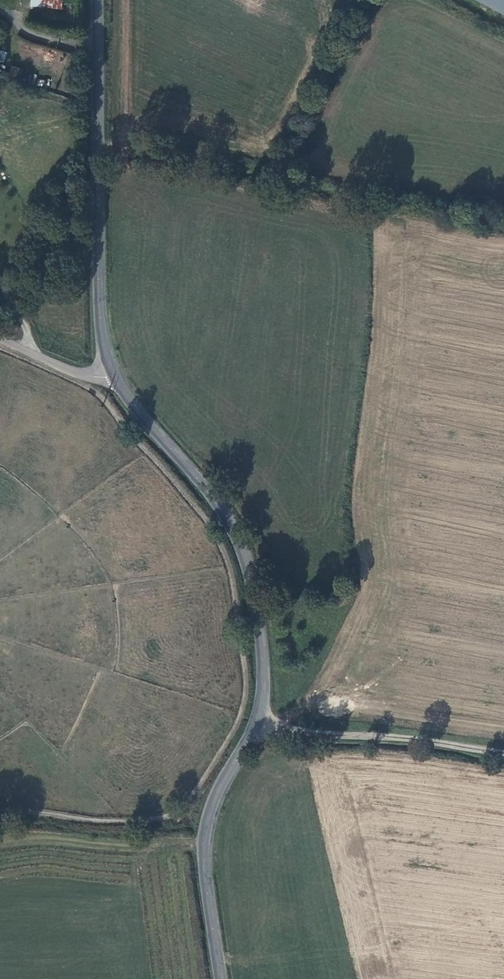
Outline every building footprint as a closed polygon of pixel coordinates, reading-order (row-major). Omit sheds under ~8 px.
[(42,6),(63,9),(64,0),(43,0),(42,6)] [(503,14),(503,0),(478,0),(503,14)]
